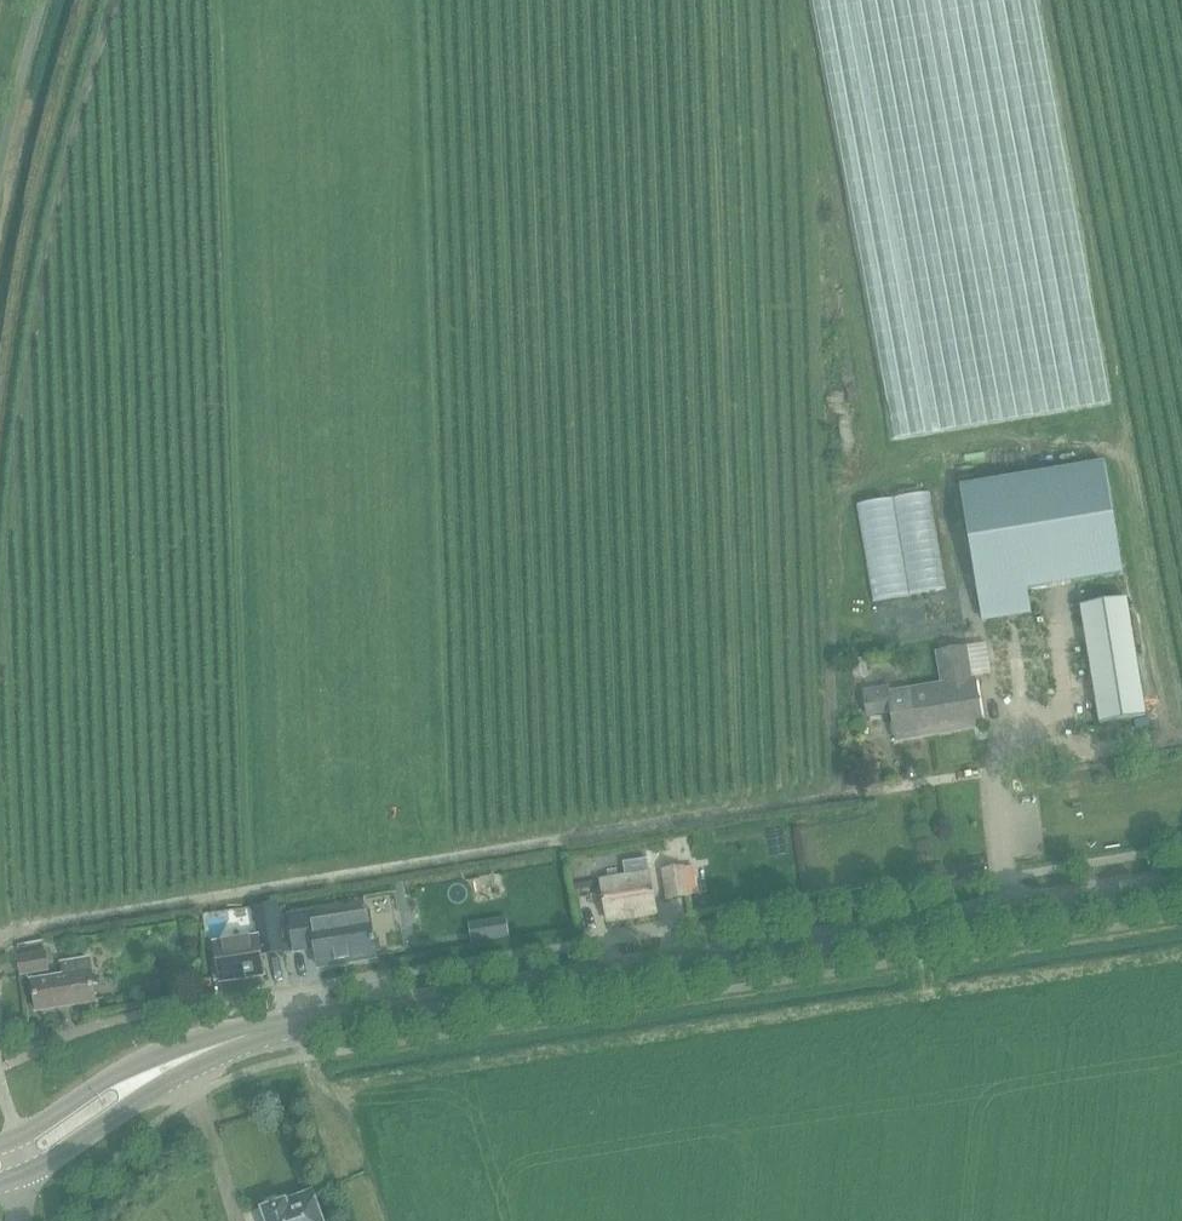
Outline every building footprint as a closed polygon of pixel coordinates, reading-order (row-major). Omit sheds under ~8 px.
[(1105,464),(959,488),(978,600),(1123,576),(1105,464)] [(891,515),(908,612),(946,606),(930,509),(891,515)] [(1126,600),(1080,607),(1100,725),(1145,718),(1126,600)] [(896,741),(917,738),(982,727),(974,680),(970,681),(965,649),(938,654),(943,685),(891,694),(889,686),(864,690),(869,716),(892,713),(896,741)] [(864,659),(849,662),(852,677),(867,675),(864,659)] [(601,882),(603,898),(607,922),(656,914),(649,874),(648,874),(646,859),(623,862),(625,878),(601,882)] [(693,867),(683,869),(687,897),(698,896),(693,867)] [(664,872),(665,876),(668,900),(687,897),(683,869),(664,872)] [(214,944),(217,959),(221,983),(264,976),(260,955),(283,951),(276,910),(253,914),(256,937),(214,944)] [(290,917),(292,927),(296,951),(315,948),(319,968),(378,958),(374,939),(372,940),(368,913),(313,922),(311,913),(290,917)] [(507,920),(493,922),(496,942),(510,940),(507,920)] [(19,959),(22,976),(47,972),(45,955),(19,959)] [(65,978),(57,979),(33,983),(37,1011),(95,1002),(91,978),(88,961),(62,965),(65,978)] [(321,1216),(313,1194),(262,1211),(265,1220),(322,1220),(321,1216)]
